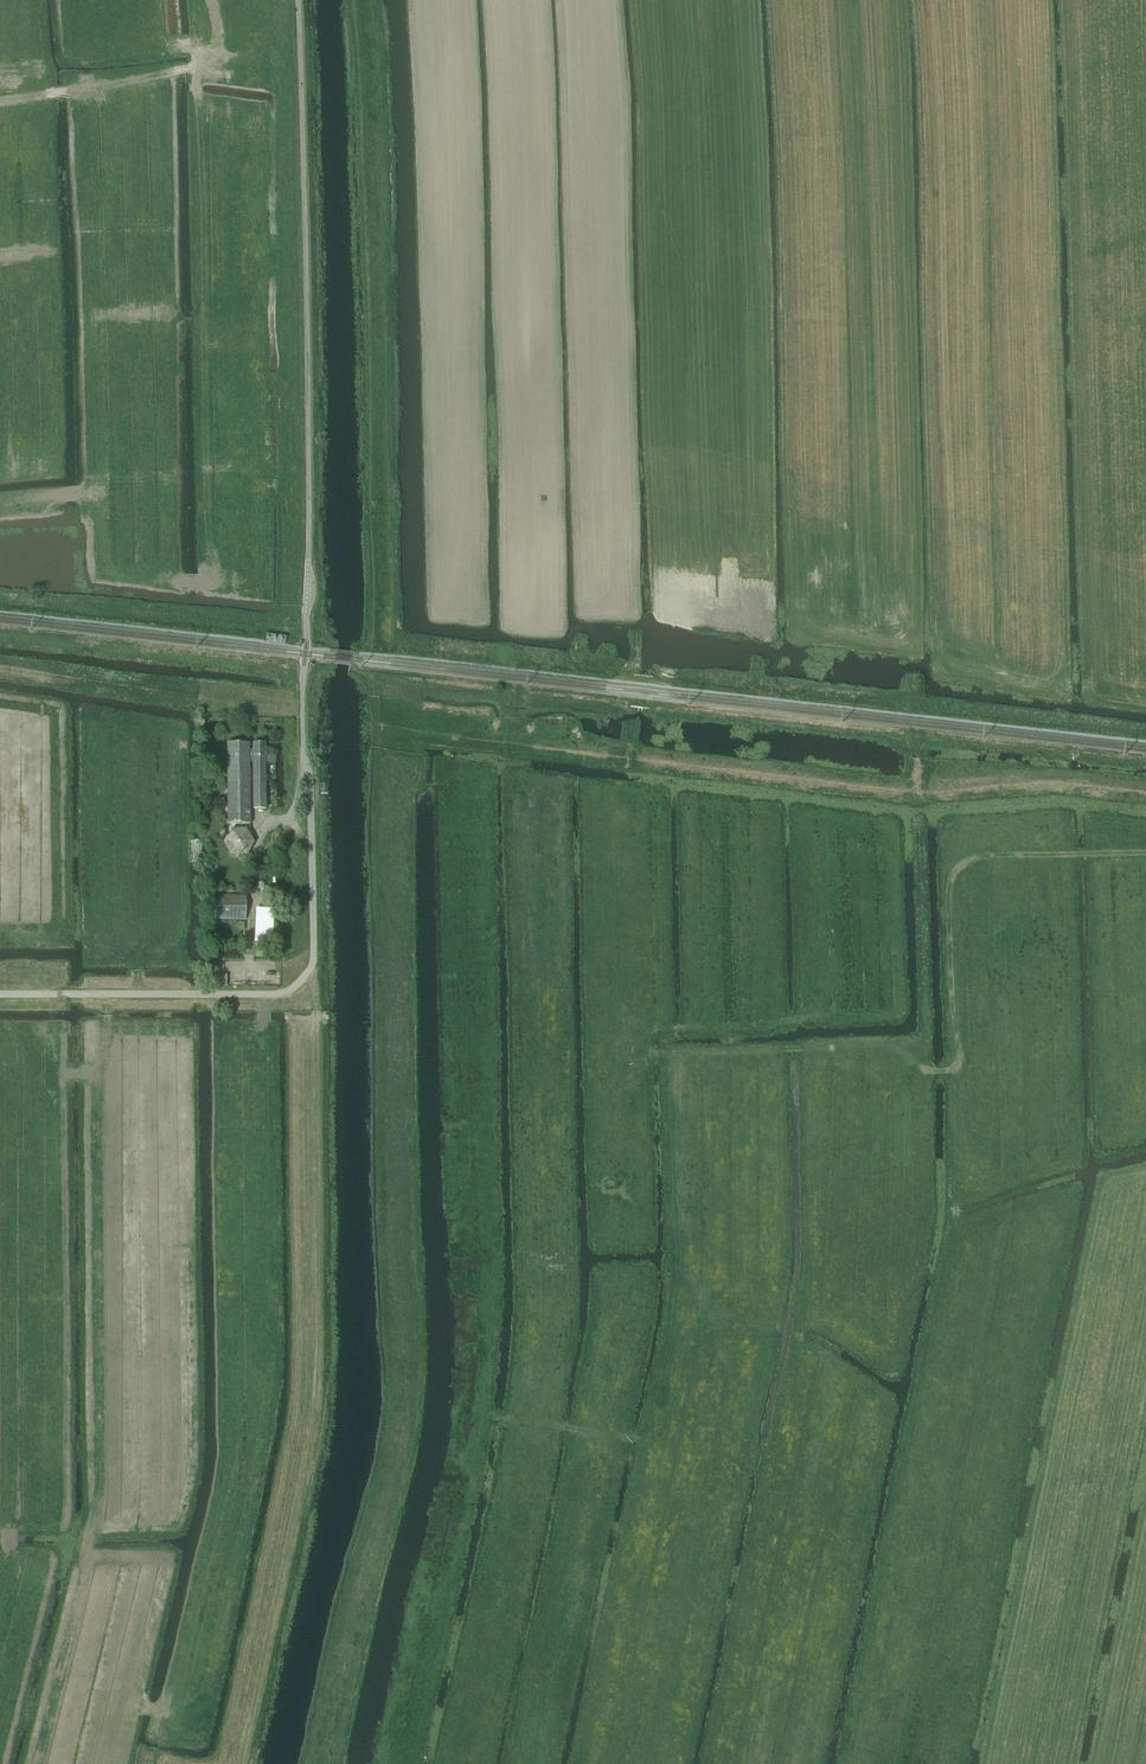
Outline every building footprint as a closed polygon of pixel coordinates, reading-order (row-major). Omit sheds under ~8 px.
[(228,824),(250,824),(249,762),(249,750),(249,744),(227,744),(228,824)] [(253,750),(249,750),(249,762),(253,762),(253,779),(254,809),(266,809),(265,764),(275,764),(274,756),(265,756),(265,744),(253,744),(253,750)] [(245,920),(246,896),(218,895),(217,920),(245,920)] [(255,909),(254,944),(275,945),(275,935),(272,935),(273,910),(255,909)] [(212,986),(227,986),(227,976),(212,975),(212,986)]
